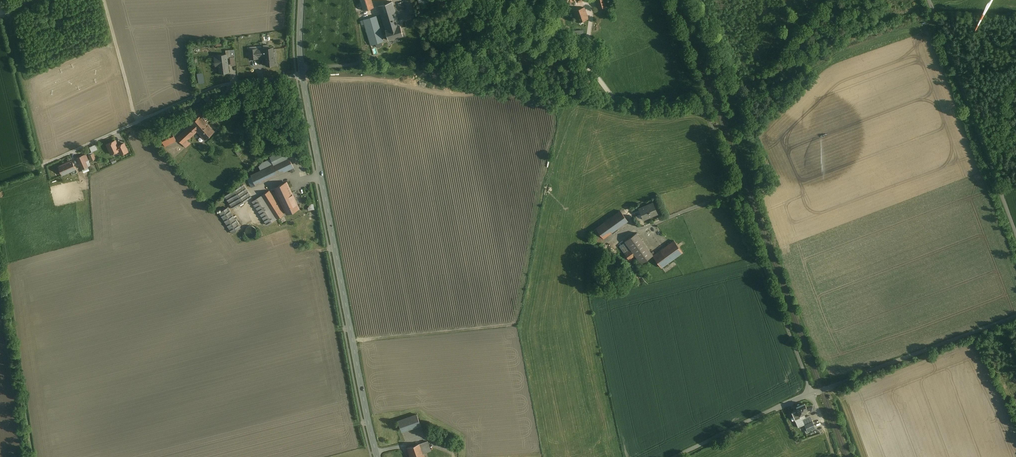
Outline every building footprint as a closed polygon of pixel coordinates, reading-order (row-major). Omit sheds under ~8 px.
[(364,10),(373,7),(371,0),(361,0),(364,10)] [(379,6),(386,29),(400,25),(392,1),(379,6)] [(588,19),(584,7),(573,11),(577,22),(588,19)] [(383,41),(376,16),(363,19),(370,45),(383,41)] [(405,23),(407,28),(415,25),(413,20),(405,23)] [(403,35),(400,25),(386,29),(389,40),(403,35)] [(255,57),(255,59),(265,58),(266,65),(275,65),(273,47),(254,49),(254,51),(254,57),(255,57)] [(216,66),(219,66),(218,61),(227,60),(227,58),(231,58),(230,57),(235,57),(234,49),(229,50),(229,49),(225,50),(226,54),(217,55),(217,56),(215,56),(216,66)] [(229,72),(227,60),(218,61),(219,66),(219,73),(229,72)] [(201,115),(191,124),(197,131),(205,139),(215,131),(201,115)] [(187,140),(197,131),(191,124),(176,137),(185,147),(189,143),(187,140)] [(177,141),(169,126),(155,132),(158,140),(162,139),(165,146),(177,141)] [(120,150),(118,146),(115,140),(106,144),(107,146),(108,148),(109,149),(111,154),(119,150),(120,150)] [(120,150),(119,150),(121,154),(127,151),(123,143),(118,146),(120,150)] [(293,167),(285,149),(270,157),(271,159),(262,163),(259,165),(261,170),(251,175),(251,176),(247,178),(251,187),(293,167)] [(86,154),(77,158),(82,170),(89,167),(86,161),(88,160),(86,154)] [(76,169),(72,160),(59,166),(63,175),(76,169)] [(274,188),(281,202),(283,207),(287,214),(298,208),(286,182),(274,188)] [(243,186),(226,197),(233,208),(251,197),(243,186)] [(280,208),(283,207),(281,202),(278,204),(269,191),(253,201),(268,224),(284,214),(280,208)] [(658,215),(653,203),(638,209),(643,221),(658,215)] [(241,229),(228,208),(220,213),(233,233),(241,229)] [(626,221),(619,212),(591,232),(598,241),(626,221)] [(250,226),(248,227),(246,229),(245,231),(245,234),(246,236),(248,238),(250,238),(253,238),(255,237),(257,235),(257,233),(257,230),(256,228),(254,227),(252,226),(250,226)] [(635,255),(641,263),(652,255),(637,234),(625,242),(631,250),(625,255),(629,260),(635,255)] [(674,241),(653,256),(662,268),(683,253),(674,241)] [(805,403),(796,407),(800,415),(808,411),(805,403)] [(810,428),(805,417),(796,421),(791,410),(786,412),(799,440),(808,435),(806,430),(810,428)] [(420,425),(417,414),(398,420),(402,431),(420,425)] [(423,452),(428,451),(425,442),(408,448),(411,456),(425,456),(423,452)]
